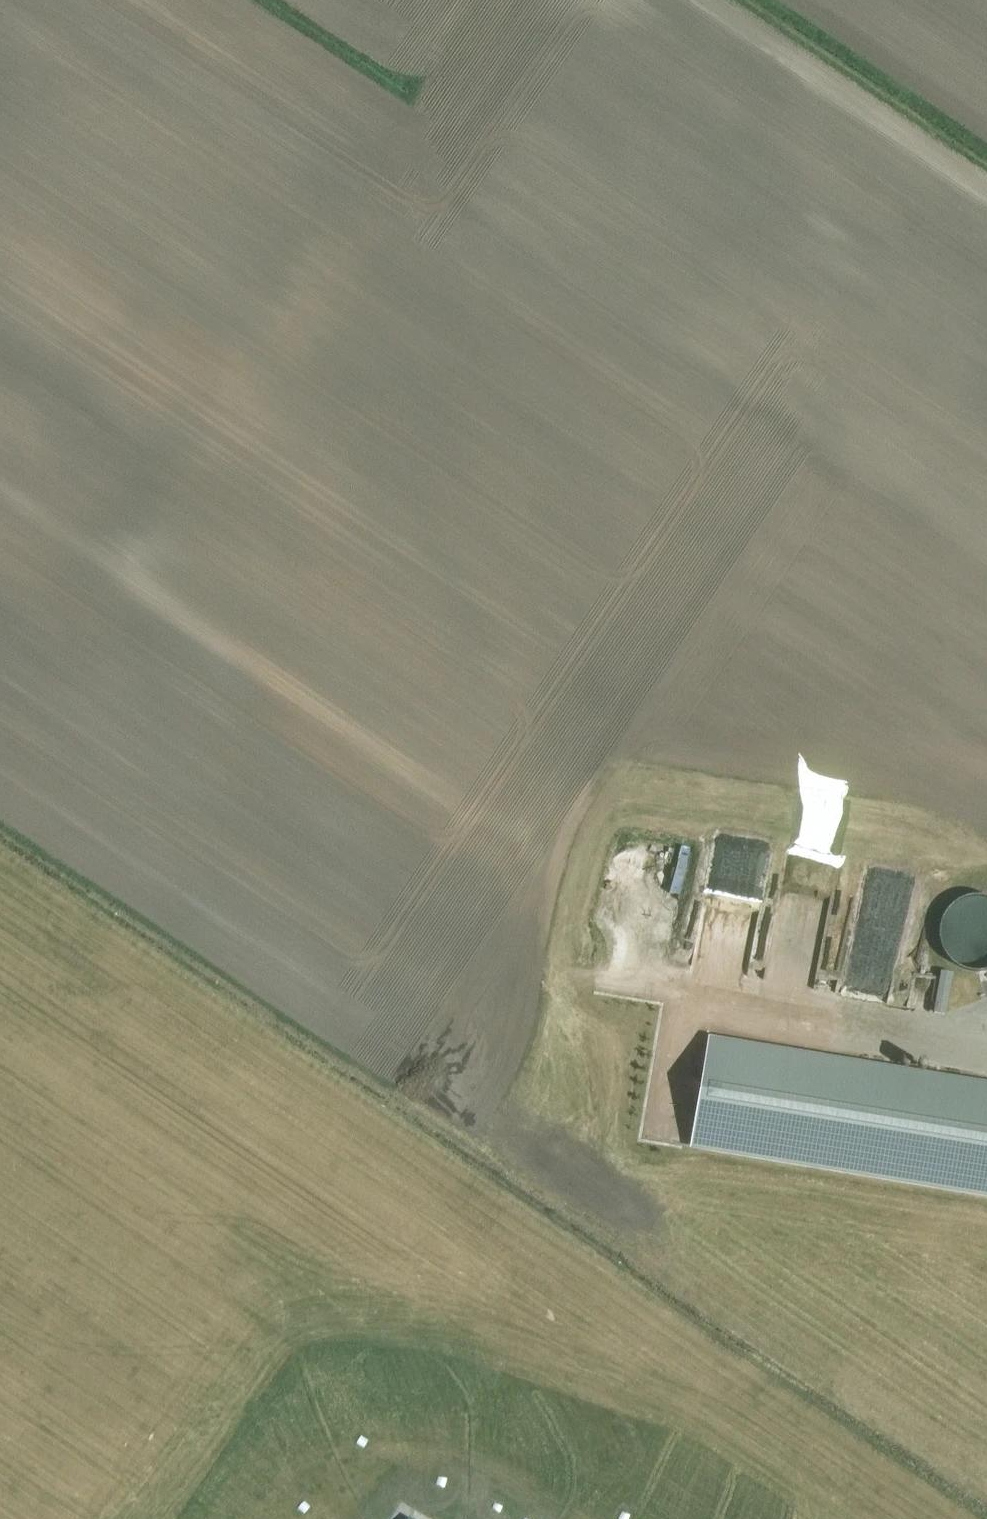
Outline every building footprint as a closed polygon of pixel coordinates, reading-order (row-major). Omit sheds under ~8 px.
[(720,945),(755,951),(775,841),(728,833),(714,913),(719,914),(717,921),(723,922),(721,934),(714,933),(713,941),(706,939),(702,959),(717,961),(720,945)] [(686,844),(677,887),(686,888),(694,846),(686,844)] [(878,872),(853,987),(893,996),(918,881),(878,872)] [(984,895),(972,894),(961,898),(951,905),(944,914),(940,926),(940,938),(943,949),(950,959),(960,966),(971,970),(983,970),(986,969),(986,896),(984,895)] [(693,1146),(986,1195),(986,1086),(710,1041),(693,1146)]
